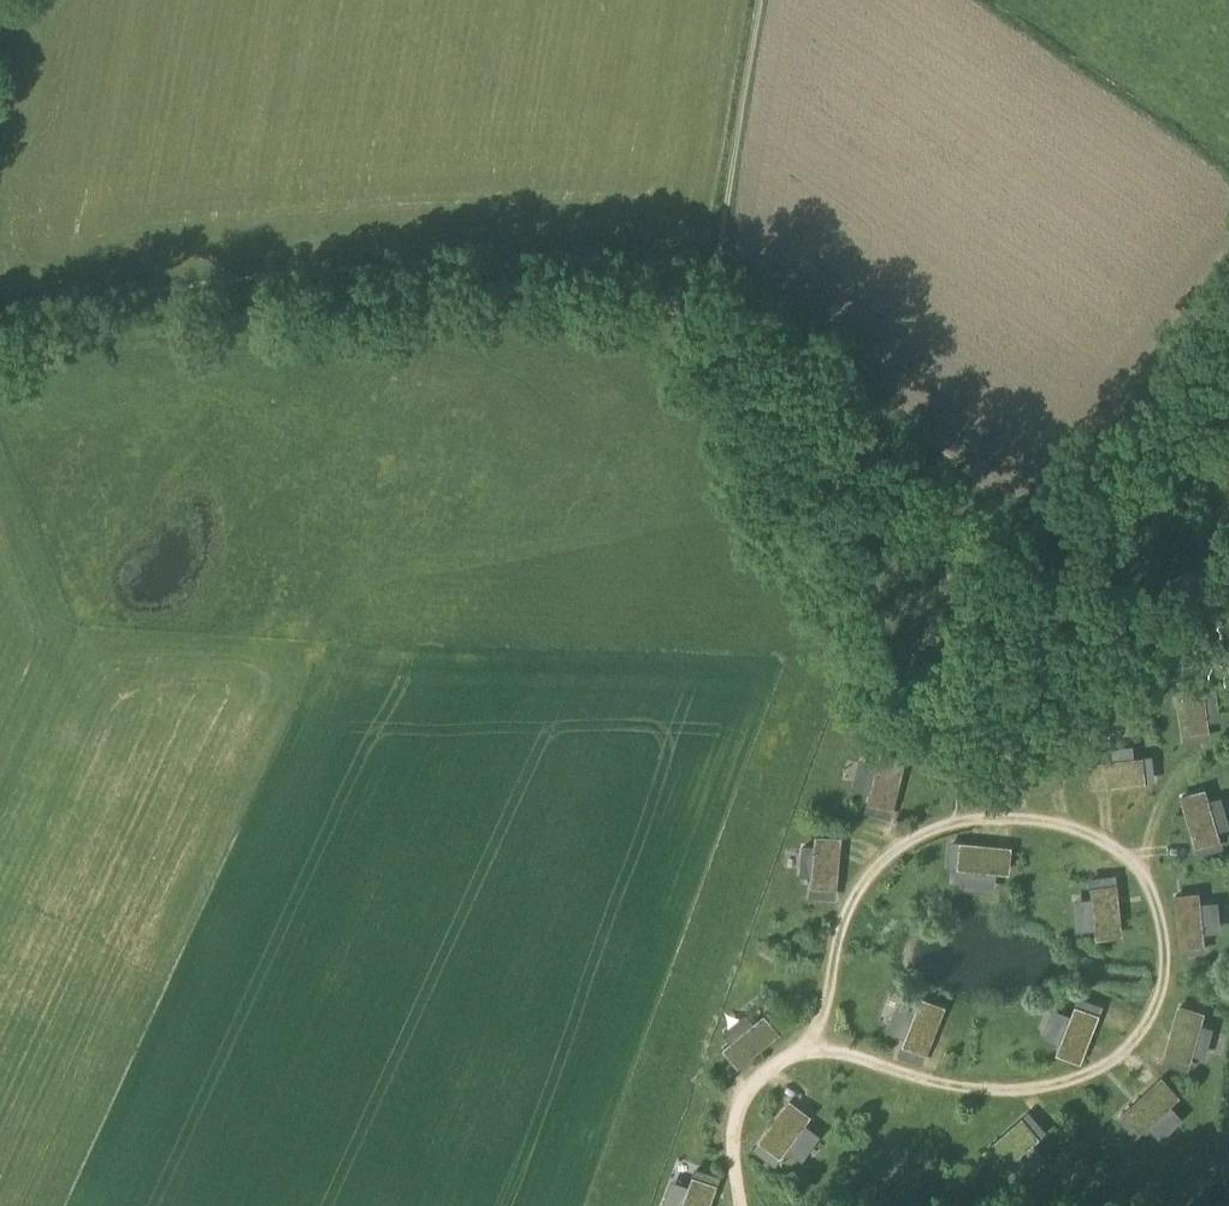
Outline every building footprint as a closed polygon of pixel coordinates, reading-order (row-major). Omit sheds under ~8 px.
[(1200,693),(1198,679),(1196,679),(1177,682),(1181,709),(1184,739),(1206,736),(1204,726),(1204,725),(1203,718),(1206,718),(1215,716),(1212,691),(1200,693)] [(1228,698),(1219,699),(1220,724),(1228,724),(1228,716),(1228,698)] [(1101,760),(1088,761),(1092,789),(1154,781),(1150,754),(1133,756),(1132,744),(1100,747),(1101,760)] [(890,818),(904,757),(878,751),(875,762),(857,758),(850,789),(868,793),(863,811),(890,818)] [(1205,803),(1201,790),(1199,791),(1191,793),(1181,796),(1184,804),(1186,814),(1194,840),(1197,851),(1206,849),(1218,845),(1214,832),(1213,828),(1221,825),(1224,824),(1223,821),(1218,802),(1217,800),(1216,800),(1205,803)] [(832,836),(813,834),(813,837),(812,845),(801,844),(798,875),(810,876),(808,896),(835,898),(839,848),(841,836),(832,836)] [(1007,873),(1010,847),(948,841),(946,867),(963,869),(961,888),(992,892),(994,872),(1007,873)] [(1095,938),(1120,935),(1114,873),(1087,876),(1089,897),(1070,899),(1074,930),(1093,928),(1095,938)] [(1199,902),(1197,891),(1172,894),(1178,949),(1203,946),(1202,933),(1215,931),(1211,901),(1199,902)] [(921,1063),(944,1005),(919,995),(914,1008),(896,1001),(885,1031),(902,1038),(896,1053),(921,1063)] [(1079,1064),(1101,1005),(1076,996),(1068,1015),(1051,1009),(1040,1038),(1057,1045),(1054,1055),(1079,1064)] [(1204,1012),(1177,1004),(1160,1063),(1186,1071),(1191,1054),(1203,1058),(1212,1027),(1200,1024),(1204,1012)] [(752,1022),(744,1013),(721,1032),(728,1042),(720,1048),(737,1068),(779,1033),(763,1013),(752,1022)] [(1133,1138),(1146,1126),(1168,1104),(1177,1096),(1160,1077),(1115,1118),(1133,1138)] [(810,1115),(788,1099),(751,1149),(773,1165),(810,1115)] [(1027,1111),(981,1151),(998,1171),(1045,1131),(1027,1111)] [(718,1176),(694,1167),(686,1187),(669,1180),(660,1205),(707,1205),(718,1176)]
